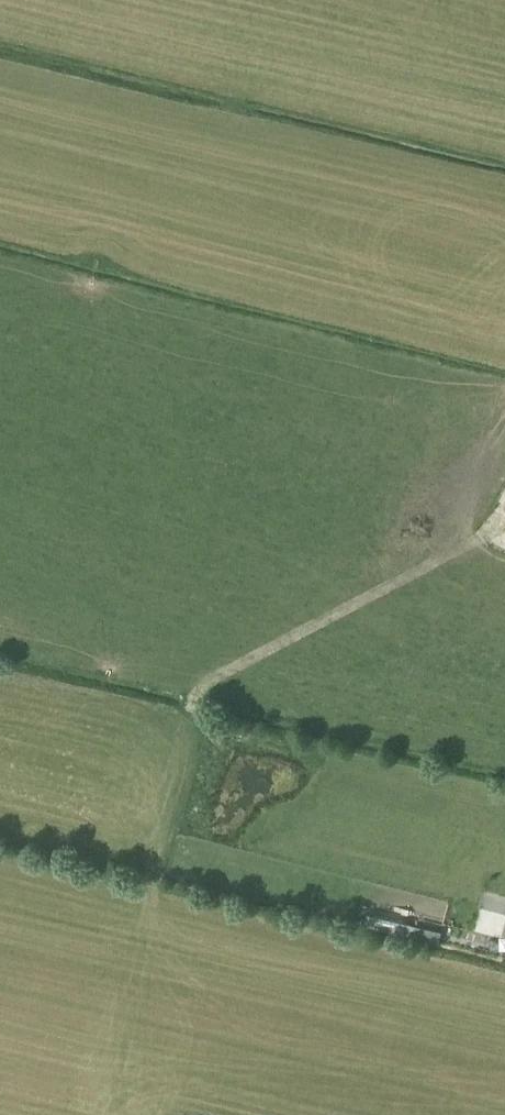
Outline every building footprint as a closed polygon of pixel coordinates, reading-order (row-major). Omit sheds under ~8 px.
[(438,942),(440,932),(416,926),(414,936),(438,942)]
